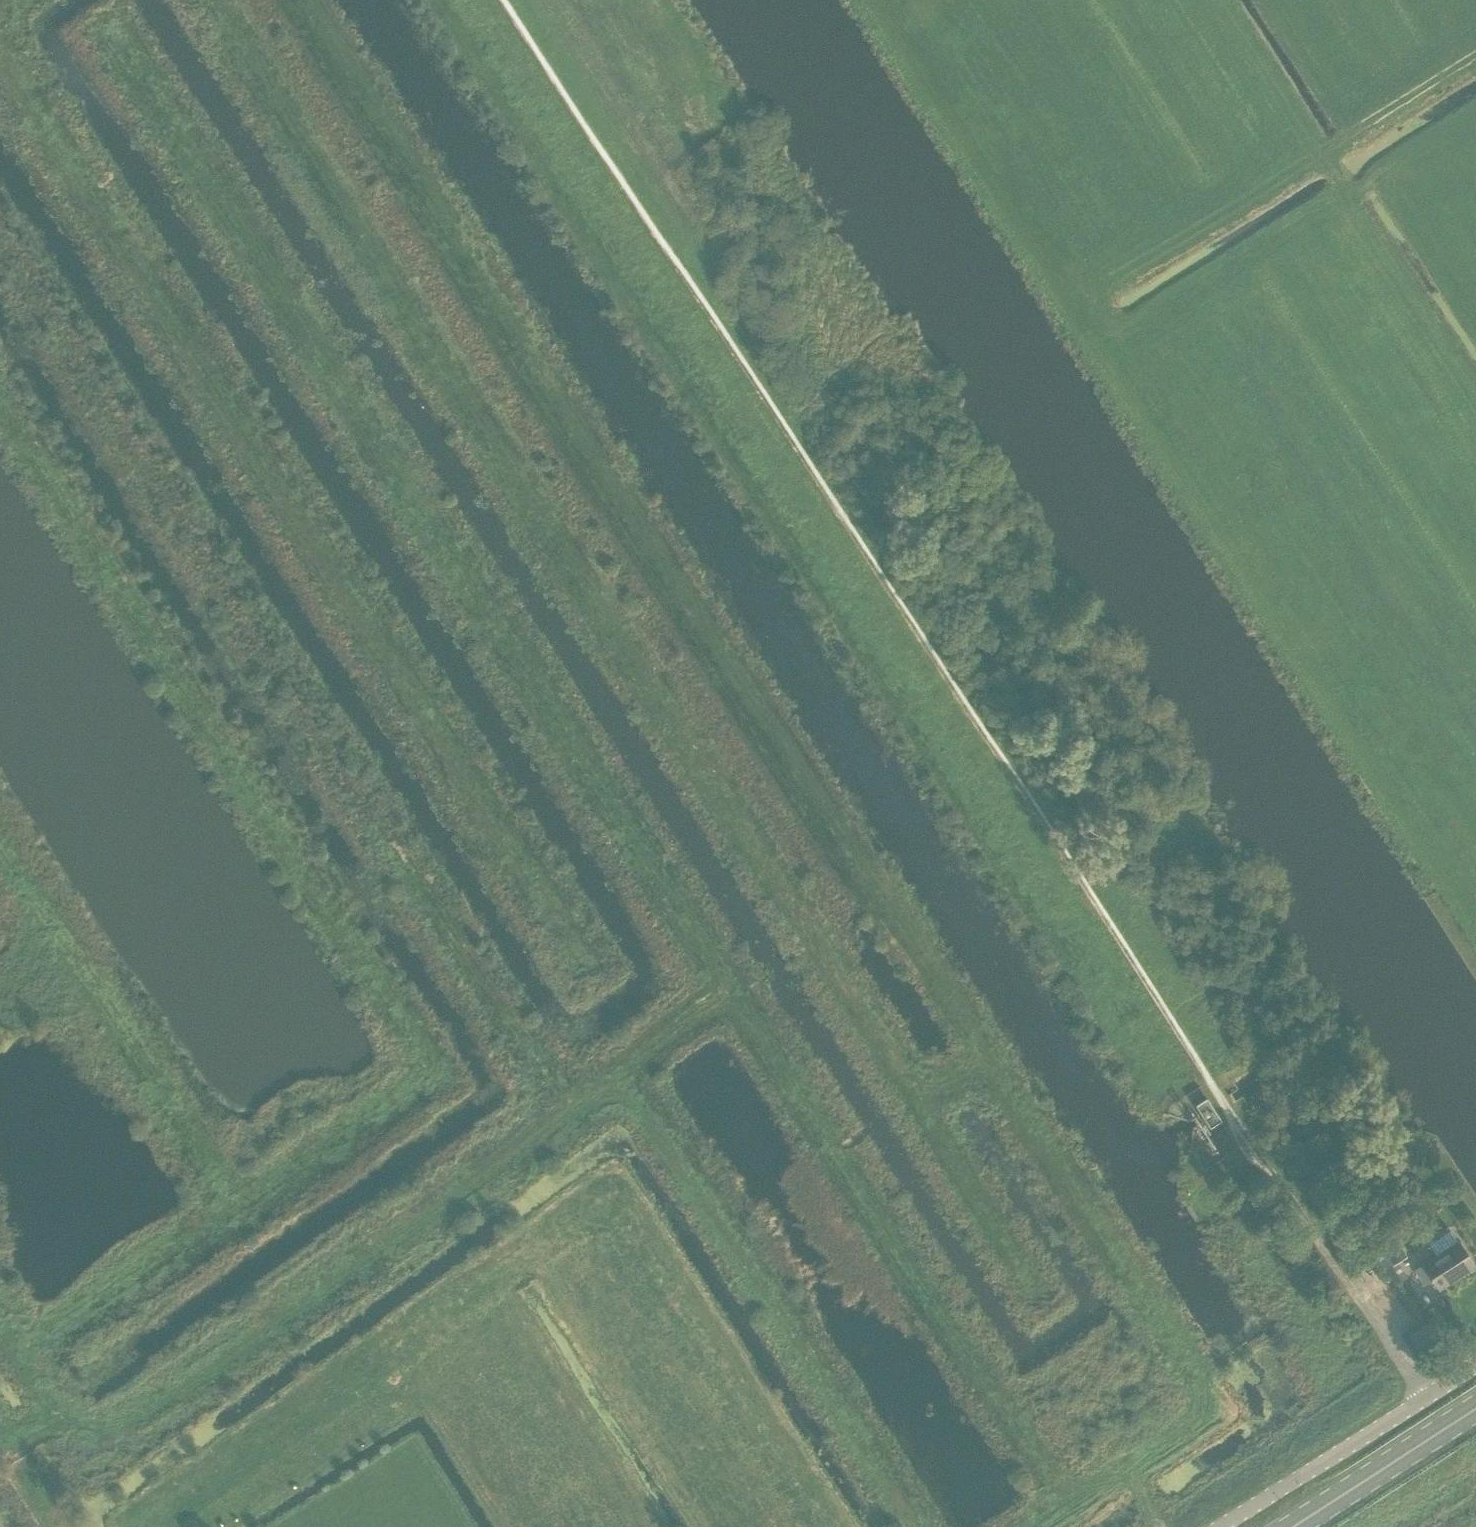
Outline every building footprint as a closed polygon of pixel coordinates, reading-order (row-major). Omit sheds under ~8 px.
[(1222,1120),(1207,1098),(1195,1105),(1210,1128),(1222,1120)] [(1409,1281),(1397,1263),(1408,1256),(1391,1230),(1378,1238),(1382,1245),(1373,1251),(1398,1288),(1409,1281)] [(1437,1255),(1458,1242),(1451,1231),(1430,1245),(1437,1255)] [(1437,1255),(1424,1264),(1418,1268),(1424,1278),(1430,1274),(1439,1289),(1475,1266),(1460,1241),(1458,1242),(1437,1255)]
